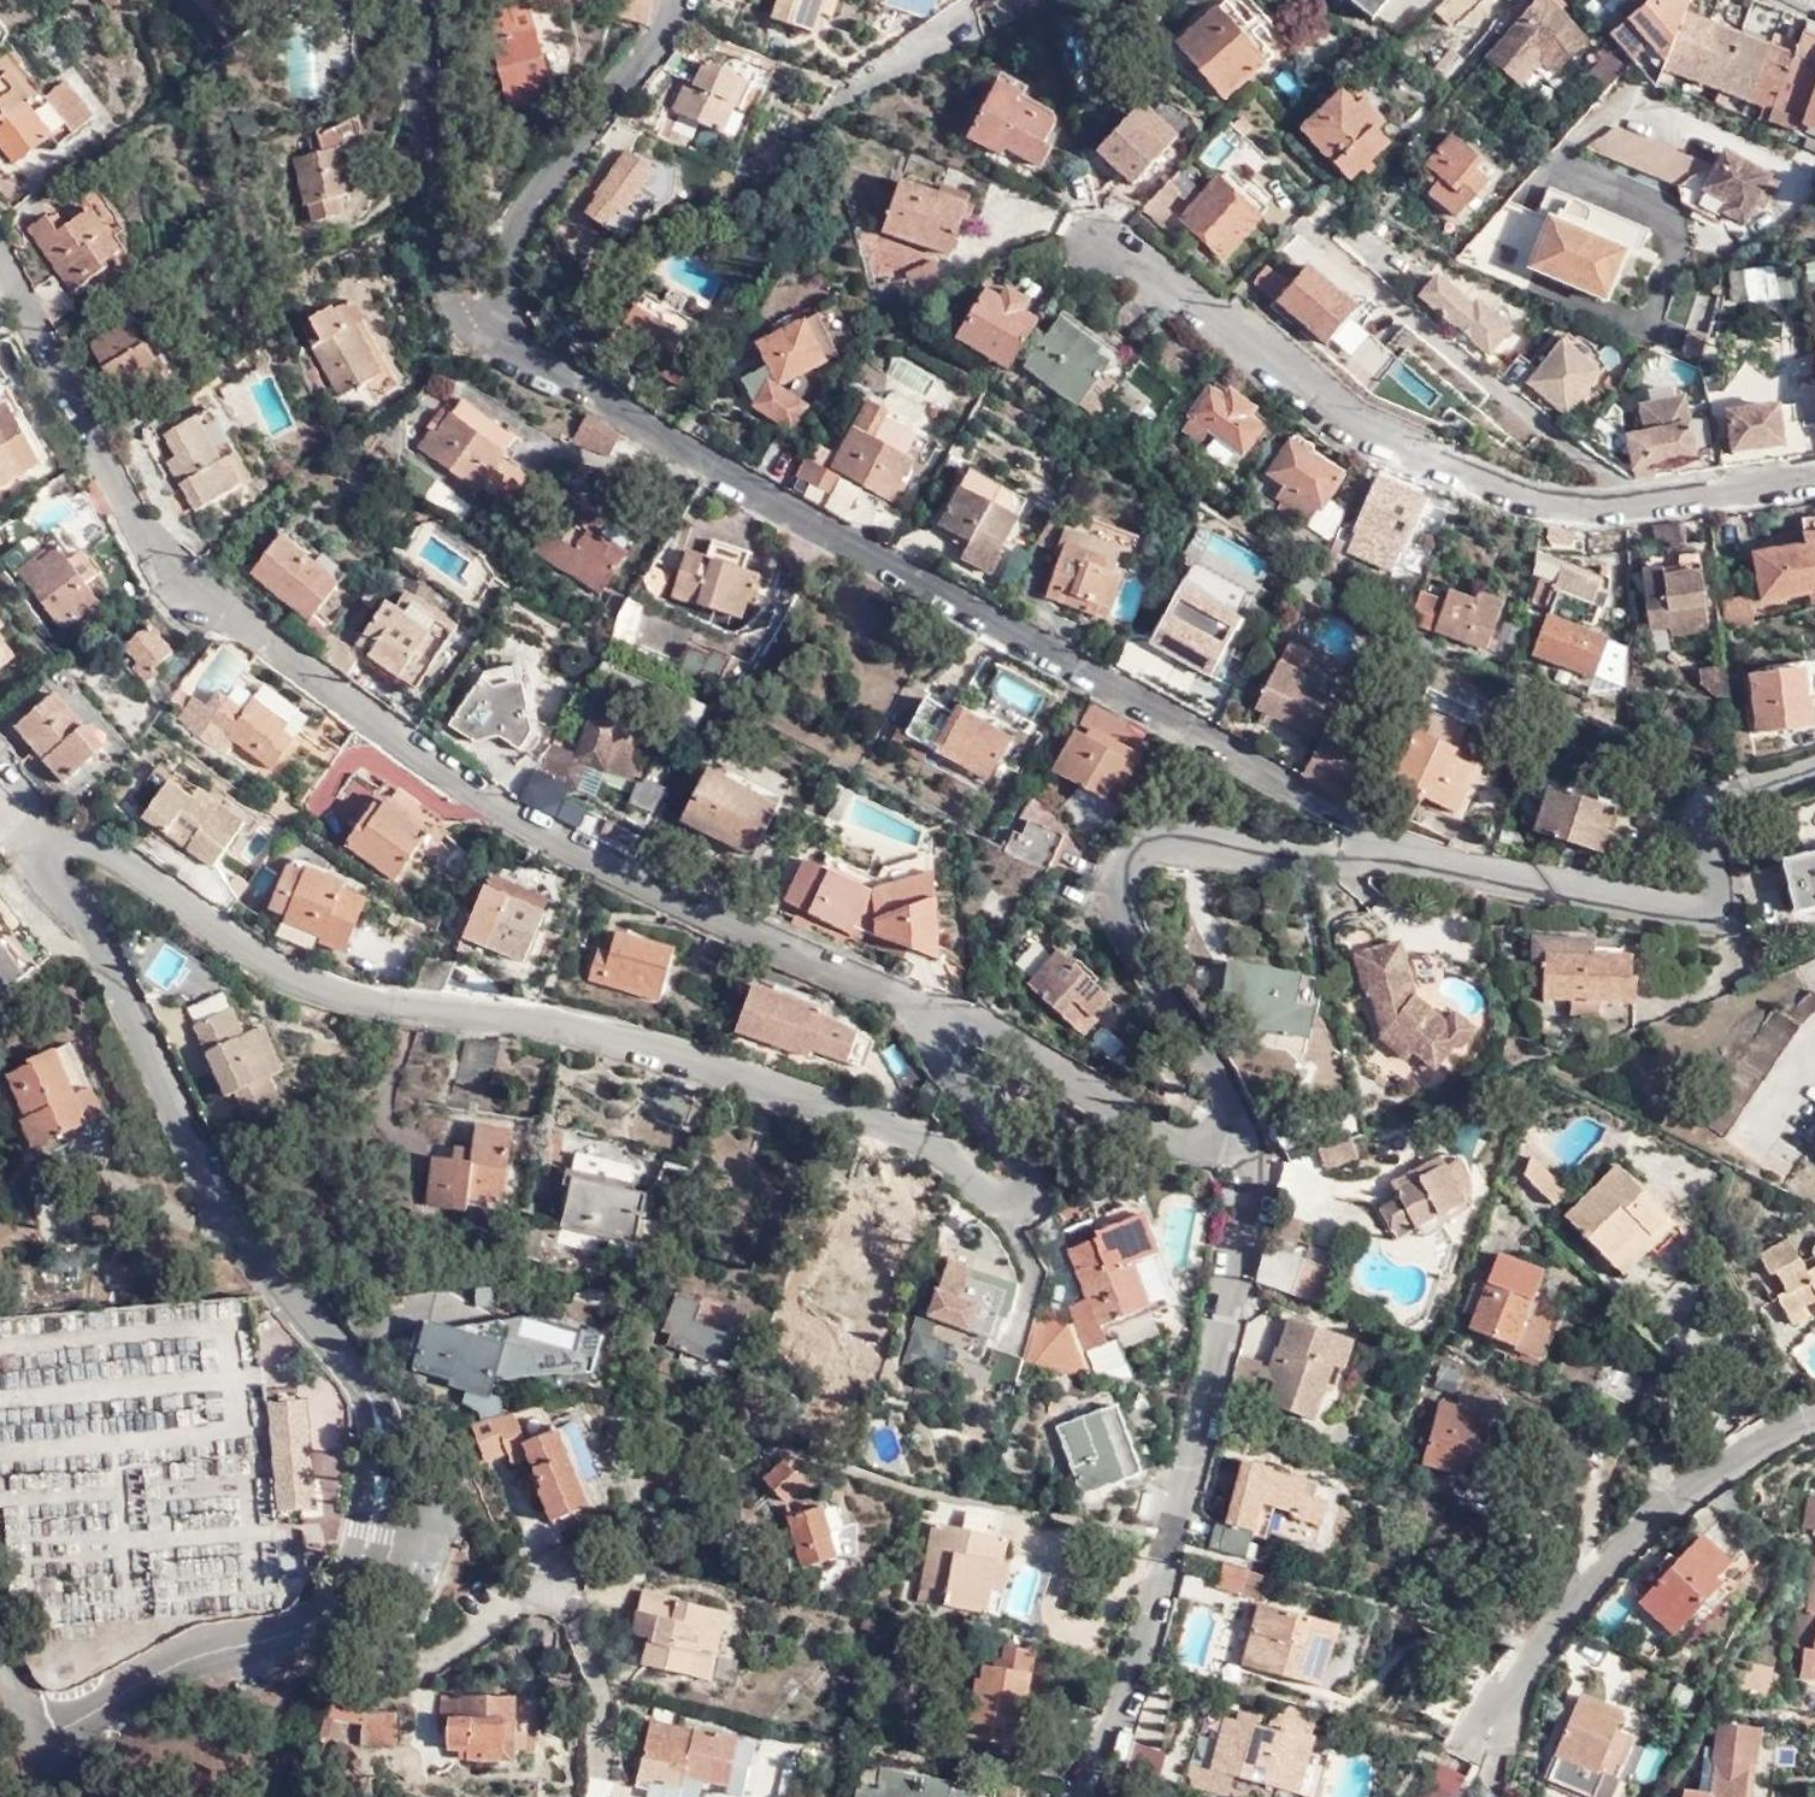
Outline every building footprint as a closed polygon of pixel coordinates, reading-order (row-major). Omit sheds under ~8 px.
[(207,15),(227,0),(196,0),(207,15)] [(476,9),(499,4),(498,0),(473,0),(476,9)] [(517,0),(499,4),(476,9),(498,92),(517,87),(515,76),(536,72),(517,0)] [(771,13),(811,27),(817,9),(819,0),(775,0),(771,13)] [(817,9),(827,12),(831,0),(819,0),(817,9)] [(1235,0),(1197,0),(1170,23),(1215,77),(1265,35),(1235,0)] [(1483,34),(1512,61),(1536,36),(1546,49),(1579,22),(1562,0),(1514,0),(1483,34)] [(1601,16),(1617,38),(1637,23),(1659,49),(1660,47),(1677,0),(1622,0),(1618,3),(1601,16)] [(1659,49),(1662,48),(1686,57),(1706,4),(1695,0),(1677,0),(1660,47),(1659,49)] [(1734,15),(1706,4),(1686,57),(1714,68),(1734,15)] [(1785,35),(1761,100),(1791,111),(1796,98),(1814,45),(1812,44),(1814,35),(1814,19),(1795,10),(1791,21),(1785,35)] [(1764,11),(1759,24),(1785,35),(1791,21),(1764,11)] [(1734,15),(1714,68),(1740,78),(1759,24),(1734,15)] [(1637,23),(1617,38),(1624,48),(1624,50),(1640,57),(1643,57),(1654,60),(1655,60),(1659,49),(1637,23)] [(1432,69),(1461,35),(1450,24),(1417,56),(1432,69)] [(1785,35),(1759,24),(1740,78),(1758,85),(1754,98),(1761,100),(1785,35)] [(1595,81),(1623,49),(1609,32),(1577,59),(1595,81)] [(1796,98),(1814,106),(1814,35),(1812,44),(1814,45),(1796,98)] [(682,65),(698,71),(705,74),(716,51),(692,41),(682,65)] [(1007,114),(1039,132),(1054,102),(1048,98),(1052,91),(1015,68),(1017,60),(995,46),(964,101),(1002,121),(1007,114)] [(705,74),(698,71),(684,100),(745,124),(756,96),(740,91),(750,64),(716,51),(705,74)] [(1643,57),(1640,57),(1652,69),(1655,60),(1654,60),(1643,57)] [(34,83),(25,67),(6,64),(0,68),(0,133),(13,153),(49,124),(26,90),(34,83)] [(740,91),(756,96),(766,73),(750,64),(740,91)] [(57,67),(34,83),(59,120),(81,105),(57,67)] [(1343,82),(1334,70),(1294,109),(1339,159),(1379,123),(1366,108),(1372,103),(1349,78),(1343,82)] [(1137,85),(1093,131),(1128,165),(1173,119),(1137,85)] [(1290,107),(1283,98),(1277,102),(1286,111),(1290,107)] [(1674,165),(1746,194),(1757,165),(1767,168),(1774,149),(1717,128),(1710,145),(1612,105),(1582,127),(1674,165)] [(296,217),(320,210),(319,194),(332,190),(321,143),(345,136),(340,111),(294,126),(299,146),(273,154),(283,198),(290,197),(296,217)] [(1421,176),(1444,199),(1473,168),(1454,151),(1464,140),(1442,119),(1415,148),(1431,162),(1421,176)] [(360,152),(380,168),(402,141),(382,125),(360,152)] [(598,173),(587,191),(604,205),(614,212),(643,196),(674,173),(676,146),(653,137),(650,144),(627,127),(595,171),(598,173)] [(1263,189),(1223,151),(1177,201),(1217,237),(1263,189)] [(877,209),(932,231),(954,181),(898,157),(877,209)] [(1175,174),(1165,164),(1140,191),(1134,196),(1149,202),(1175,174)] [(1586,272),(1597,274),(1618,227),(1630,232),(1640,208),(1539,165),(1530,190),(1540,195),(1520,242),(1586,272)] [(1745,196),(1746,194),(1674,165),(1677,182),(1722,200),(1726,188),(1745,196)] [(15,216),(66,277),(99,253),(93,245),(103,237),(96,229),(107,219),(86,191),(48,216),(35,201),(15,216)] [(886,248),(895,271),(926,258),(917,236),(886,248)] [(1267,239),(1253,253),(1325,316),(1356,282),(1308,237),(1288,259),(1267,239)] [(1781,245),(1764,247),(1766,269),(1783,267),(1781,245)] [(1740,250),(1723,253),(1726,275),(1742,273),(1740,250)] [(1416,274),(1486,333),(1508,307),(1474,279),(1470,284),(1433,253),(1416,274)] [(358,291),(344,263),(317,275),(329,302),(321,307),(343,354),(392,331),(372,285),(370,285),(358,291)] [(1009,342),(1033,299),(1020,292),(1026,281),(1007,270),(1001,280),(981,268),(956,311),(1009,342)] [(612,326),(665,358),(695,306),(643,275),(612,326)] [(750,339),(762,364),(829,334),(809,290),(754,315),(761,332),(750,339)] [(1017,342),(1069,386),(1072,383),(1096,353),(1100,348),(1090,339),(1094,334),(1055,300),(1017,342)] [(733,301),(724,317),(739,325),(748,308),(733,301)] [(119,393),(156,372),(118,304),(82,322),(119,393)] [(1681,307),(1676,326),(1703,336),(1700,311),(1681,307)] [(1518,333),(1506,350),(1525,363),(1527,362),(1566,391),(1599,347),(1559,316),(1538,346),(1518,333)] [(1797,335),(1798,346),(1805,346),(1804,334),(1797,335)] [(1096,353),(1072,383),(1087,394),(1111,364),(1096,353)] [(1643,364),(1640,369),(1676,364),(1674,359),(1665,355),(1655,355),(1646,359),(1643,364)] [(1626,434),(1647,430),(1641,399),(1664,395),(1666,418),(1688,416),(1681,364),(1676,364),(1640,369),(1636,370),(1639,396),(1621,398),(1626,434)] [(1180,410),(1199,423),(1209,411),(1240,432),(1254,412),(1263,417),(1270,404),(1211,366),(1180,410)] [(825,442),(893,478),(907,456),(898,449),(908,432),(871,414),(886,386),(863,374),(848,402),(825,442)] [(1716,424),(1716,437),(1727,435),(1727,432),(1777,426),(1777,428),(1788,427),(1786,406),(1788,406),(1786,385),(1723,394),(1726,422),(1716,424)] [(418,434),(472,466),(475,462),(504,479),(522,448),(494,431),(502,417),(450,387),(436,411),(433,409),(418,434)] [(213,423),(241,469),(252,463),(208,391),(190,402),(206,426),(213,423)] [(1641,399),(1647,430),(1690,426),(1688,416),(1666,418),(1664,395),(1641,399)] [(1814,423),(1814,405),(1809,406),(1807,398),(1797,399),(1800,425),(1814,423)] [(181,451),(168,458),(193,498),(241,469),(213,423),(206,426),(190,402),(160,419),(172,440),(181,451)] [(0,411),(0,426),(1,427),(13,420),(5,408),(0,411)] [(805,435),(803,434),(802,436),(794,452),(827,470),(837,452),(817,442),(826,425),(814,418),(805,435)] [(0,426),(0,466),(31,446),(13,420),(1,427),(0,426)] [(1281,483),(1313,503),(1343,461),(1316,441),(1317,438),(1293,421),(1270,459),(1289,473),(1281,483)] [(161,447),(168,458),(181,451),(172,440),(161,447)] [(967,450),(961,461),(1021,493),(1027,482),(967,450)] [(1347,506),(1350,507),(1395,530),(1396,527),(1406,506),(1418,482),(1420,479),(1375,455),(1347,506)] [(79,463),(67,469),(63,459),(25,484),(52,518),(43,525),(34,531),(31,533),(28,528),(11,541),(56,601),(93,572),(79,556),(93,545),(75,521),(61,531),(59,528),(73,518),(97,500),(79,463)] [(1021,493),(961,461),(937,506),(965,521),(958,535),(990,551),(1021,493)] [(1052,491),(1059,480),(1046,471),(1037,483),(1052,491)] [(1436,492),(1418,482),(1406,506),(1423,516),(1436,492)] [(511,534),(592,582),(614,544),(581,523),(590,509),(552,486),(531,521),(522,516),(511,534)] [(1781,508),(1784,529),(1745,537),(1751,583),(1801,576),(1803,586),(1814,582),(1814,502),(1781,508)] [(1109,556),(1117,534),(1044,506),(1030,527),(1057,539),(1062,527),(1105,542),(1101,553),(1109,556)] [(1350,507),(1341,524),(1346,525),(1386,545),(1395,530),(1350,507)] [(337,558),(283,516),(256,551),(294,580),(288,588),(300,597),(306,590),(312,591),(337,558)] [(38,520),(30,526),(34,531),(43,525),(38,520)] [(666,574),(732,598),(740,581),(746,582),(756,559),(737,551),(743,533),(708,520),(700,538),(681,532),(666,574)] [(1341,524),(1337,522),(1325,560),(1333,562),(1346,525),(1341,524)] [(1092,589),(1106,594),(1118,560),(1109,556),(1101,553),(1105,542),(1062,527),(1057,539),(1041,580),(1088,599),(1092,589)] [(1395,530),(1386,545),(1382,551),(1402,560),(1415,537),(1396,527),(1395,530)] [(1293,566),(1308,577),(1318,563),(1304,552),(1293,566)] [(1183,675),(1213,691),(1222,672),(1210,665),(1231,620),(1228,618),(1245,584),(1191,555),(1173,588),(1169,586),(1145,631),(1193,656),(1183,675)] [(1691,555),(1672,556),(1673,564),(1691,564),(1691,555)] [(1673,564),(1672,556),(1634,556),(1636,614),(1656,614),(1656,622),(1692,621),(1691,564),(1673,564)] [(1473,624),(1488,578),(1464,569),(1461,575),(1434,566),(1430,576),(1407,568),(1394,597),(1473,624)] [(366,632),(418,667),(456,605),(406,569),(393,585),(382,578),(360,611),(373,622),(366,632)] [(1744,603),(1741,579),(1707,583),(1711,608),(1744,603)] [(1092,589),(1088,599),(1102,603),(1106,594),(1092,589)] [(127,652),(148,668),(157,656),(151,650),(168,626),(138,604),(115,634),(130,647),(127,652)] [(1123,611),(1105,605),(1102,614),(1120,621),(1123,611)] [(1289,622),(1258,687),(1264,690),(1274,695),(1322,719),(1305,754),(1343,775),(1362,739),(1324,720),(1349,669),(1306,647),(1313,633),(1289,622)] [(228,683),(203,666),(229,628),(254,646),(258,640),(237,625),(210,624),(180,665),(197,676),(180,701),(230,736),(239,723),(279,750),(307,710),(297,703),(305,691),(269,666),(251,691),(232,678),(228,683)] [(691,626),(677,651),(699,663),(703,652),(723,662),(734,645),(709,629),(706,635),(691,626)] [(521,642),(478,653),(492,664),(514,659),(528,708),(534,699),(521,642)] [(1750,719),(1769,714),(1806,704),(1807,703),(1791,652),(1758,661),(1754,647),(1730,653),(1750,719)] [(492,664),(478,653),(448,701),(472,717),(498,713),(516,725),(528,708),(514,659),(492,664)] [(1700,688),(1716,688),(1713,659),(1684,660),(1686,676),(1700,688)] [(929,671),(917,687),(958,711),(967,696),(968,693),(929,671)] [(19,719),(82,760),(110,717),(50,677),(19,719)] [(958,711),(917,687),(898,722),(988,774),(1016,723),(967,696),(958,711)] [(1274,695),(1264,690),(1259,700),(1270,705),(1274,695)] [(1425,693),(1414,714),(1464,741),(1474,718),(1425,693)] [(1806,704),(1769,714),(1776,736),(1810,727),(1806,704)] [(352,708),(325,745),(346,759),(372,722),(352,708)] [(1464,741),(1414,714),(1383,779),(1420,797),(1430,776),(1464,794),(1477,770),(1465,761),(1474,746),(1464,741)] [(1116,775),(1126,781),(1143,749),(1092,723),(1086,734),(1125,755),(1116,775)] [(1114,799),(1126,781),(1116,775),(1125,755),(1086,734),(1078,730),(1058,766),(1087,785),(1068,802),(1082,817),(1078,821),(1094,836),(1123,806),(1114,799)] [(606,741),(600,750),(631,767),(637,759),(606,741)] [(547,751),(533,744),(525,757),(516,775),(533,785),(560,774),(566,760),(566,759),(547,751)] [(170,752),(163,762),(205,791),(212,782),(170,752)] [(682,799),(747,833),(770,788),(705,755),(682,799)] [(637,759),(631,767),(627,774),(648,784),(656,771),(637,759)] [(137,801),(158,815),(162,808),(184,822),(181,831),(205,848),(238,800),(212,782),(205,791),(163,762),(137,801)] [(1602,812),(1611,788),(1551,766),(1538,808),(1608,834),(1614,816),(1602,812)] [(385,840),(428,864),(462,804),(409,773),(398,789),(409,796),(403,808),(394,801),(382,821),(392,830),(385,840)] [(1001,828),(1043,851),(1059,818),(1026,802),(1017,816),(1009,812),(1001,828)] [(162,808),(158,815),(181,831),(184,822),(162,808)] [(1043,851),(1047,853),(1050,854),(1066,822),(1059,818),(1043,851)] [(909,846),(927,850),(925,834),(915,835),(909,846)] [(878,840),(909,846),(915,835),(878,840)] [(853,903),(874,912),(909,846),(878,840),(867,859),(860,862),(823,846),(820,852),(798,842),(781,879),(849,908),(853,903)] [(909,846),(874,912),(935,939),(927,850),(909,846)] [(311,925),(336,937),(358,896),(285,855),(267,887),(282,894),(279,902),(312,920),(311,925)] [(1787,867),(1802,914),(1814,909),(1814,857),(1787,867)] [(514,860),(508,872),(543,888),(548,877),(514,860)] [(457,911),(516,943),(543,888),(508,872),(503,878),(481,864),(457,911)] [(41,950),(0,902),(0,983),(41,950)] [(578,948),(643,982),(663,942),(612,916),(603,931),(591,925),(578,948)] [(1520,933),(1519,916),(1503,917),(1505,944),(1521,943),(1520,933)] [(1389,969),(1376,924),(1368,917),(1327,927),(1338,967),(1343,965),(1355,1009),(1389,969)] [(1221,987),(1292,1004),(1304,952),(1213,928),(1193,930),(1175,925),(1170,941),(1189,949),(1207,970),(1225,973),(1221,987)] [(1408,926),(1386,931),(1390,947),(1415,942),(1420,936),(1408,926)] [(1567,931),(1520,933),(1521,943),(1523,980),(1549,979),(1579,978),(1613,976),(1611,953),(1601,953),(1601,930),(1567,931)] [(1021,972),(1093,1010),(1103,989),(1097,982),(1105,968),(1042,933),(1021,972)] [(1451,950),(1455,951),(1462,949),(1457,935),(1447,940),(1451,950)] [(1411,1043),(1433,1018),(1414,1003),(1420,995),(1389,969),(1355,1009),(1353,1011),(1392,1044),(1401,1034),(1411,1043)] [(1669,1091),(1694,1113),(1777,1005),(1800,987),(1792,972),(1763,994),(1754,983),(1669,1091)] [(819,1003),(821,997),(754,973),(740,1016),(808,1041),(808,1037),(848,1050),(858,1023),(819,1003)] [(1579,978),(1549,979),(1550,993),(1580,992),(1579,978)] [(1414,1003),(1433,1018),(1445,1003),(1427,987),(1420,995),(1414,1003)] [(227,1110),(260,1097),(245,1063),(260,1057),(238,1011),(218,1021),(206,994),(168,1012),(204,1084),(213,1081),(227,1110)] [(875,1031),(858,1023),(848,1050),(866,1056),(875,1031)] [(71,1024),(28,1043),(29,1046),(9,1055),(26,1097),(20,1099),(32,1126),(102,1096),(71,1024)] [(1386,1049),(1357,1025),(1345,1039),(1373,1064),(1386,1049)] [(496,1075),(499,1034),(463,1031),(461,1073),(496,1075)] [(451,1111),(451,1133),(451,1148),(434,1147),(417,1145),(412,1193),(447,1198),(447,1194),(453,1194),(455,1187),(480,1189),(485,1111),(451,1111)] [(1324,1114),(1294,1126),(1302,1145),(1333,1132),(1324,1114)] [(1393,1155),(1436,1132),(1416,1130),(1386,1145),(1393,1155)] [(451,1148),(451,1133),(435,1132),(434,1147),(451,1148)] [(1446,1149),(1436,1132),(1393,1155),(1369,1166),(1372,1177),(1355,1184),(1365,1205),(1385,1195),(1388,1202),(1395,1199),(1398,1210),(1392,1218),(1390,1223),(1393,1233),(1419,1244),(1425,1229),(1417,1227),(1425,1211),(1419,1198),(1414,1189),(1445,1170),(1446,1149)] [(565,1143),(558,1170),(619,1183),(626,1156),(565,1143)] [(1661,1229),(1678,1212),(1624,1159),(1571,1210),(1614,1254),(1651,1220),(1661,1229)] [(831,1168),(806,1160),(803,1171),(826,1180),(831,1168)] [(1531,1186),(1546,1172),(1535,1160),(1526,1180),(1531,1186)] [(613,1226),(623,1185),(558,1170),(550,1210),(613,1226)] [(1446,1183),(1445,1170),(1414,1189),(1419,1198),(1446,1183)] [(1568,1198),(1546,1172),(1531,1186),(1554,1211),(1568,1198)] [(1118,1193),(1100,1200),(1101,1205),(1113,1236),(1123,1232),(1131,1228),(1118,1193)] [(1046,1241),(1101,1205),(1100,1200),(1067,1212),(1070,1218),(1042,1231),(1046,1241)] [(893,1228),(822,1205),(796,1282),(854,1299),(869,1247),(887,1253),(893,1228)] [(1113,1236),(1101,1205),(1046,1241),(1058,1274),(1043,1282),(1048,1289),(1062,1329),(1077,1323),(1071,1306),(1125,1283),(1108,1238),(1113,1236)] [(1751,1246),(1762,1268),(1773,1288),(1792,1279),(1805,1272),(1810,1279),(1814,1277),(1814,1230),(1813,1228),(1813,1216),(1797,1210),(1791,1228),(1796,1238),(1786,1243),(1765,1210),(1740,1224),(1751,1246)] [(1686,1222),(1678,1212),(1661,1229),(1651,1220),(1614,1254),(1628,1268),(1658,1240),(1664,1245),(1686,1222)] [(1141,1277),(1123,1232),(1113,1236),(1108,1238),(1125,1283),(1141,1277)] [(902,1296),(923,1302),(923,1301),(964,1313),(971,1291),(970,1289),(977,1269),(944,1258),(947,1250),(921,1241),(902,1296)] [(1762,1268),(1751,1246),(1743,1251),(1753,1273),(1762,1268)] [(1273,1247),(1261,1282),(1332,1306),(1344,1271),(1273,1247)] [(1659,1281),(1642,1261),(1631,1273),(1647,1291),(1659,1281)] [(1792,1279),(1773,1288),(1777,1295),(1796,1285),(1792,1279)] [(1814,1330),(1814,1287),(1813,1288),(1811,1282),(1773,1313),(1789,1332),(1814,1330)] [(1077,1323),(1062,1329),(1072,1354),(1104,1358),(1093,1327),(1136,1311),(1125,1283),(1071,1306),(1077,1323)] [(1039,1294),(1017,1288),(999,1338),(997,1345),(1038,1355),(1049,1358),(1053,1332),(1039,1294)] [(1053,1332),(1062,1329),(1048,1289),(1039,1294),(1053,1332)] [(902,1296),(896,1292),(886,1319),(917,1331),(923,1302),(902,1296)] [(491,1315),(412,1296),(400,1343),(443,1353),(442,1360),(480,1367),(491,1315)] [(1262,1349),(1257,1366),(1252,1385),(1298,1399),(1315,1342),(1305,1339),(1313,1309),(1266,1296),(1258,1325),(1266,1328),(1262,1349)] [(1498,1301),(1487,1328),(1507,1335),(1517,1309),(1498,1301)] [(677,1312),(652,1302),(640,1339),(649,1342),(644,1357),(707,1375),(716,1344),(671,1330),(677,1312)] [(1305,1339),(1315,1342),(1321,1344),(1330,1314),(1313,1309),(1305,1339)] [(997,1345),(999,1338),(976,1330),(965,1376),(987,1382),(997,1345)] [(1059,1373),(1062,1362),(1049,1358),(1038,1355),(1036,1367),(1059,1373)] [(1419,1372),(1415,1382),(1432,1389),(1434,1378),(1419,1372)] [(1432,1389),(1415,1382),(1393,1438),(1432,1451),(1457,1387),(1434,1378),(1432,1389)] [(1113,1452),(1088,1387),(1033,1407),(1058,1473),(1113,1452)] [(517,1432),(501,1402),(449,1427),(463,1459),(486,1448),(493,1460),(510,1452),(520,1471),(510,1476),(516,1489),(529,1484),(546,1514),(598,1487),(560,1411),(517,1432)] [(267,1418),(268,1437),(299,1434),(298,1418),(267,1418)] [(299,1434),(268,1437),(271,1494),(302,1493),(299,1434)] [(792,1466),(772,1446),(751,1465),(770,1485),(792,1466)] [(1314,1475),(1251,1458),(1234,1518),(1270,1528),(1277,1502),(1303,1509),(1301,1518),(1331,1526),(1339,1497),(1310,1490),(1314,1475)] [(1125,1517),(1135,1481),(1093,1470),(1086,1508),(1125,1517)] [(986,1496),(924,1482),(900,1574),(964,1590),(974,1541),(984,1544),(991,1516),(982,1514),(986,1496)] [(809,1491),(774,1501),(788,1552),(822,1542),(815,1517),(830,1513),(823,1488),(809,1492),(809,1491)] [(1709,1504),(1740,1520),(1752,1507),(1732,1488),(1709,1504)] [(1808,1497),(1802,1526),(1814,1529),(1814,1498),(1808,1497)] [(1730,1563),(1702,1535),(1640,1602),(1674,1634),(1720,1584),(1722,1583),(1717,1578),(1730,1563)] [(974,1541),(964,1590),(981,1594),(992,1546),(984,1544),(974,1541)] [(1223,1574),(1229,1550),(1214,1546),(1208,1570),(1223,1574)] [(302,1553),(273,1557),(275,1592),(289,1590),(301,1573),(302,1553)] [(618,1603),(635,1606),(625,1650),(691,1666),(706,1598),(662,1588),(663,1585),(624,1576),(618,1603)] [(1720,1584),(1674,1634),(1665,1643),(1674,1651),(1729,1592),(1720,1584)] [(1810,1584),(1806,1612),(1797,1610),(1791,1656),(1803,1658),(1800,1678),(1814,1680),(1814,1585),(1810,1584)] [(1284,1636),(1298,1639),(1305,1608),(1256,1595),(1245,1592),(1223,1586),(1208,1647),(1277,1664),(1284,1636)] [(635,1606),(618,1603),(615,1620),(631,1623),(635,1606)] [(1290,1668),(1298,1639),(1284,1636),(1277,1664),(1290,1668)] [(435,1730),(455,1730),(466,1730),(466,1743),(501,1743),(501,1732),(502,1680),(431,1679),(428,1709),(436,1709),(435,1730)] [(522,1681),(502,1680),(501,1732),(521,1733),(522,1681)] [(349,1693),(349,1712),(386,1711),(387,1702),(387,1693),(349,1693)] [(1581,1695),(1555,1756),(1557,1757),(1547,1780),(1586,1796),(1612,1796),(1637,1739),(1615,1729),(1622,1712),(1581,1695)] [(1259,1697),(1255,1711),(1285,1722),(1290,1707),(1259,1697)] [(350,1746),(349,1712),(349,1707),(318,1701),(306,1736),(350,1746)] [(387,1702),(386,1711),(386,1723),(412,1724),(413,1703),(387,1702)] [(1252,1719),(1200,1703),(1185,1756),(1208,1763),(1288,1786),(1300,1744),(1280,1737),(1285,1722),(1255,1711),(1252,1719)] [(669,1763),(713,1772),(722,1730),(639,1710),(624,1776),(635,1779),(636,1771),(646,1774),(642,1791),(659,1794),(663,1776),(665,1777),(669,1763)] [(386,1711),(349,1712),(350,1729),(386,1729),(386,1723),(386,1711)] [(1748,1771),(1749,1764),(1757,1765),(1762,1728),(1718,1722),(1713,1758),(1705,1757),(1699,1792),(1686,1790),(1685,1796),(1744,1796),(1748,1771)] [(466,1730),(455,1730),(456,1743),(466,1743),(466,1730)] [(847,1743),(834,1796),(920,1796),(928,1759),(847,1743)] [(1185,1756),(1164,1751),(1158,1772),(1202,1784),(1208,1763),(1185,1756)] [(1749,1764),(1748,1771),(1744,1796),(1752,1796),(1757,1765),(1749,1764)]
